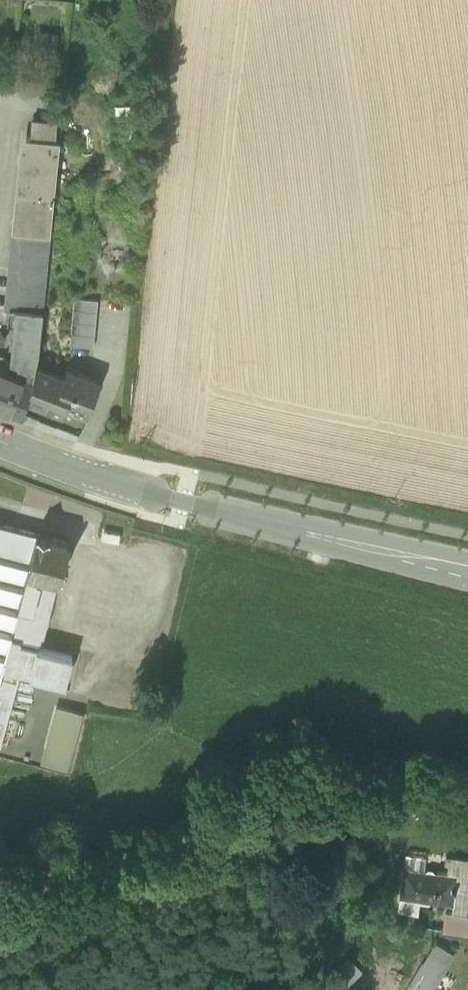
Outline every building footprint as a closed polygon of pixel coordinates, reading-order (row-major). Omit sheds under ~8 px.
[(36,30),(34,52),(55,55),(57,32),(36,30)] [(29,135),(57,138),(59,121),(31,118),(29,135)] [(17,228),(50,232),(59,139),(57,138),(29,135),(28,135),(17,228)] [(50,232),(17,228),(8,306),(16,307),(42,310),(50,232)] [(98,299),(74,296),(69,344),(93,346),(98,299)] [(42,310),(16,307),(11,359),(34,368),(34,365),(37,351),(38,351),(42,310)] [(0,355),(0,367),(6,370),(11,359),(0,355)] [(19,413),(25,398),(31,381),(34,368),(11,359),(6,370),(0,367),(0,405),(19,413)] [(66,368),(63,376),(34,365),(34,368),(31,381),(25,398),(63,413),(66,405),(85,413),(98,381),(66,368)] [(0,524),(0,677),(2,670),(10,639),(25,575),(26,573),(36,534),(0,524)] [(69,542),(36,534),(26,573),(58,582),(63,565),(66,566),(68,560),(65,559),(69,542)] [(58,582),(26,573),(25,575),(10,639),(20,641),(23,642),(30,611),(48,616),(49,615),(58,582)] [(48,616),(30,611),(23,642),(41,647),(46,627),(49,615),(48,616)] [(72,659),(19,645),(20,641),(10,639),(2,670),(20,675),(64,687),(72,659)] [(2,670),(0,677),(0,748),(20,675),(2,670)] [(56,709),(42,764),(67,771),(82,715),(56,709)] [(446,856),(445,863),(448,863),(447,870),(446,874),(456,875),(452,904),(463,906),(466,880),(467,880),(467,859),(446,856)] [(434,872),(432,870),(428,869),(425,871),(403,868),(400,897),(418,900),(422,900),(424,903),(428,903),(430,901),(452,904),(456,875),(446,874),(447,870),(437,868),(436,873),(434,872)] [(418,900),(400,897),(398,911),(417,914),(418,903),(418,900)] [(445,912),(443,931),(467,934),(467,914),(445,912)] [(409,989),(430,989),(452,953),(437,944),(409,989)]
